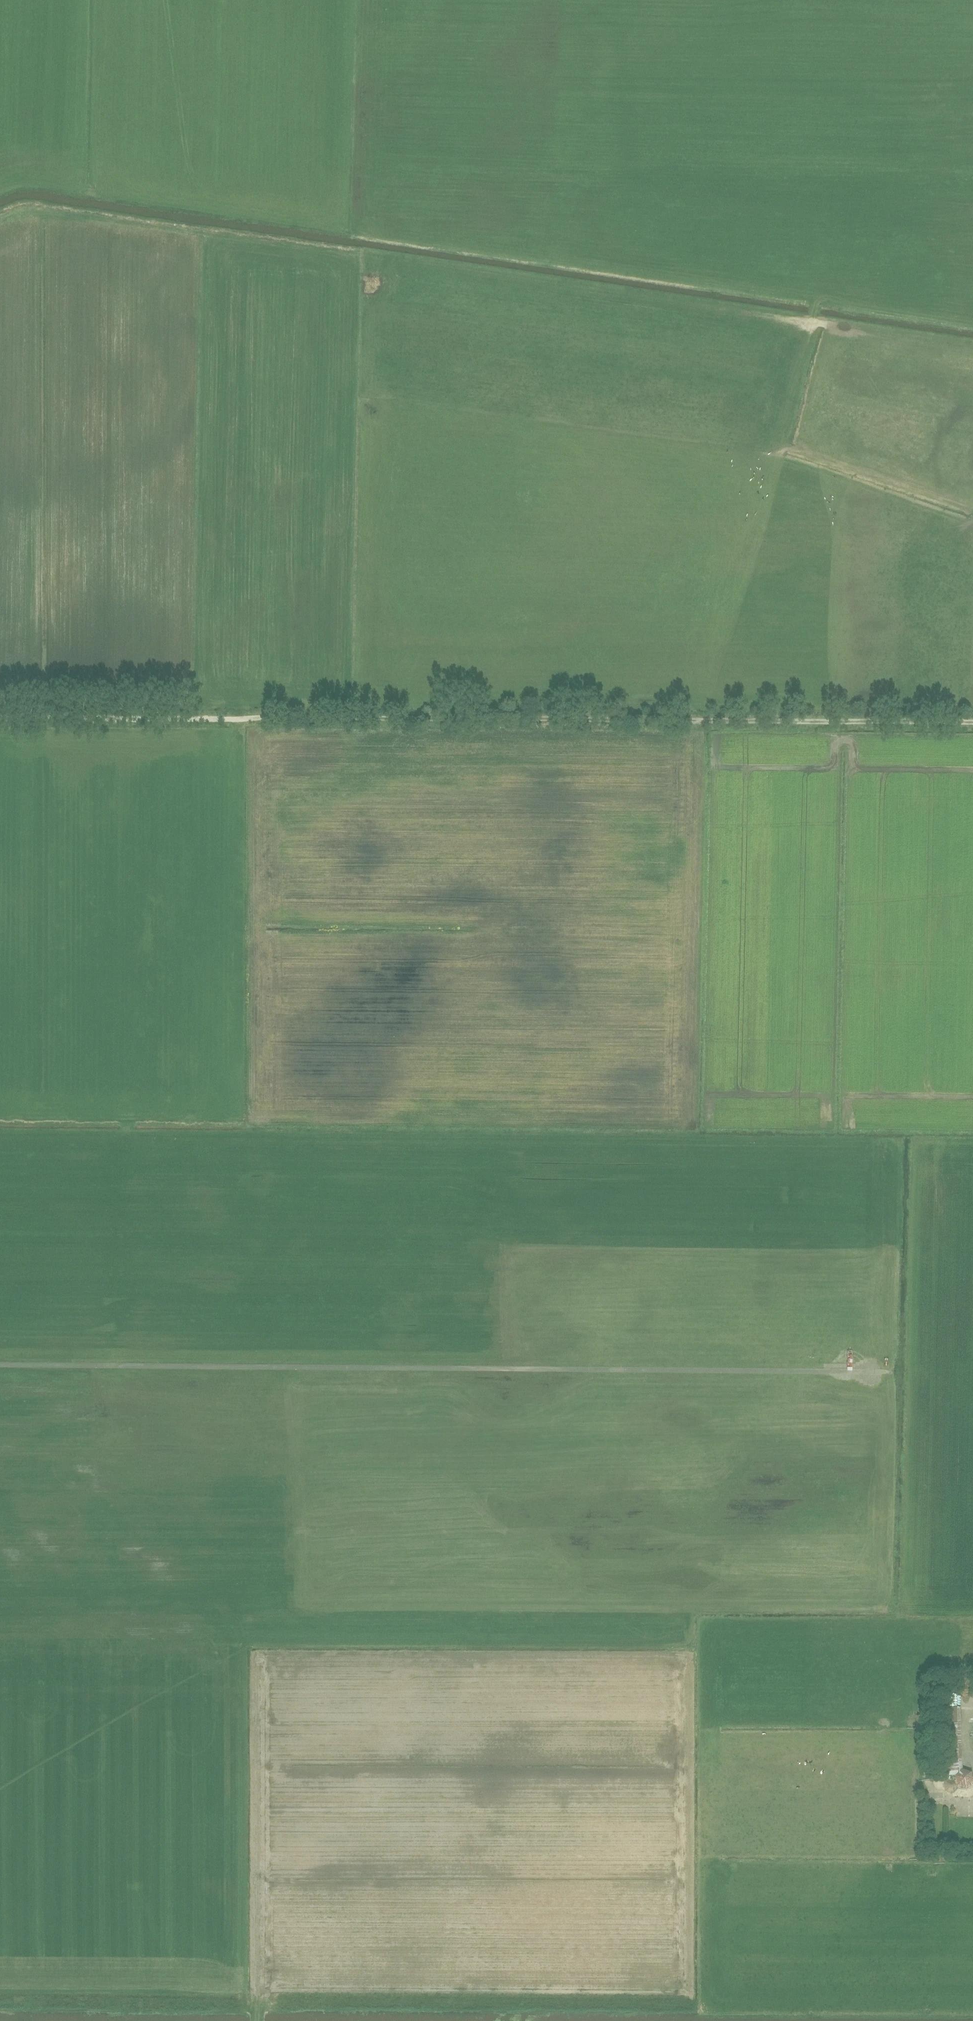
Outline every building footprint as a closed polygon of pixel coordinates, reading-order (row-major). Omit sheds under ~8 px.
[(947,1706),(948,1724),(963,1723),(962,1705),(947,1706)] [(946,1773),(961,1773),(961,1755),(955,1755),(955,1757),(946,1757),(946,1773)] [(964,1785),(972,1782),(972,1773),(972,1770),(960,1774),(964,1785)]
